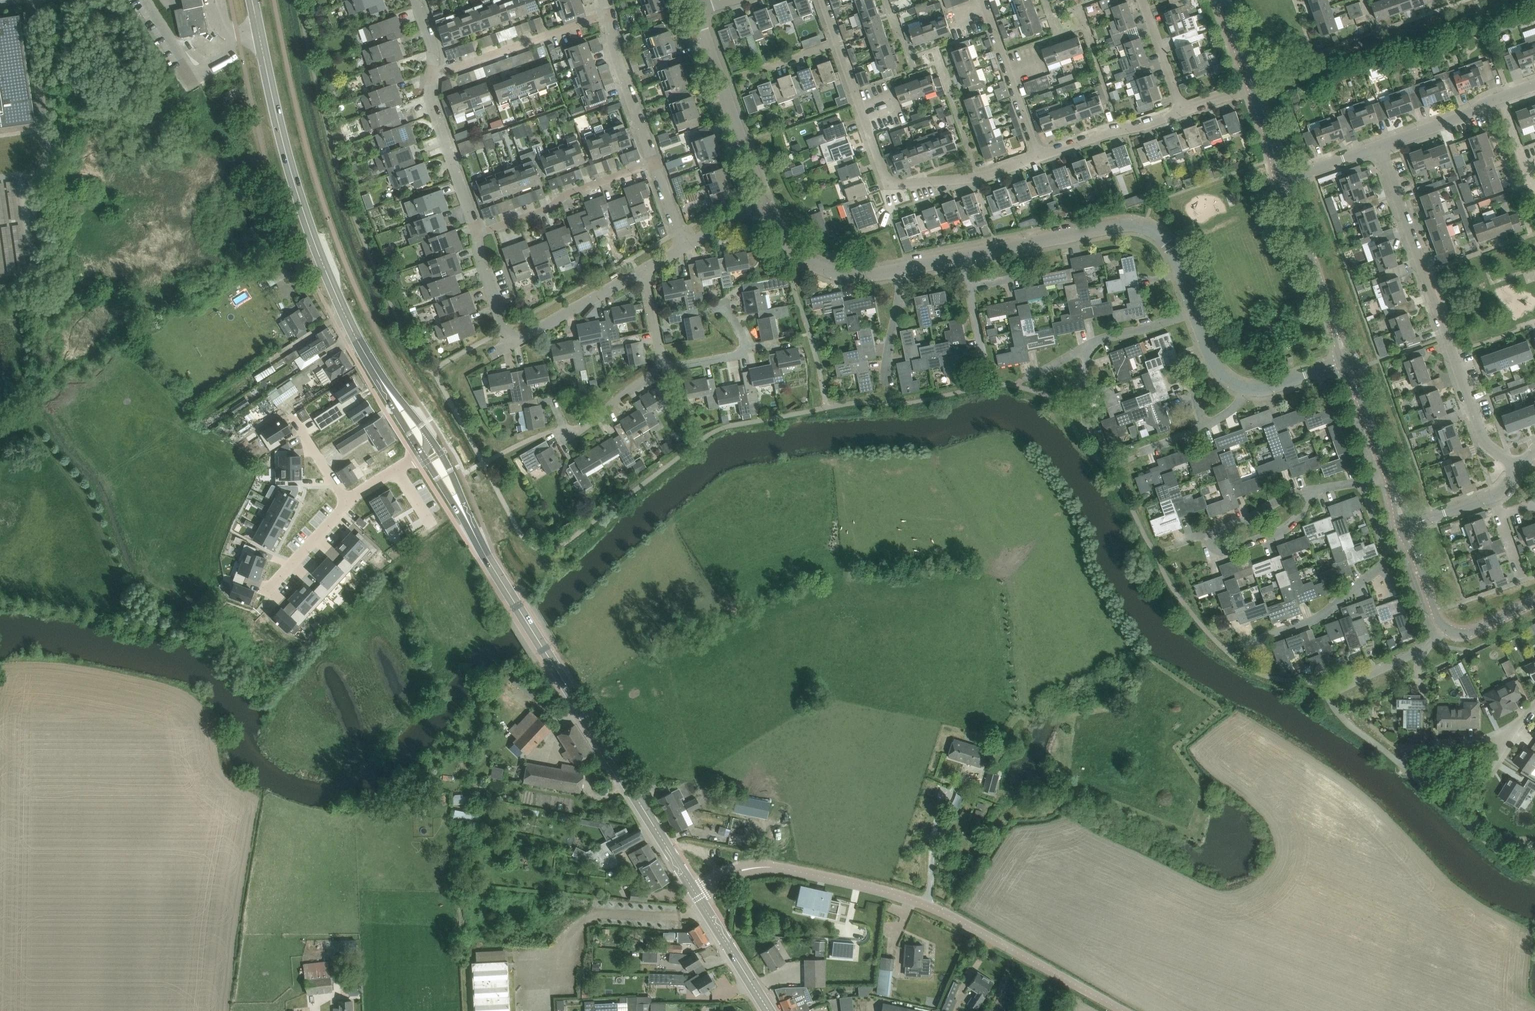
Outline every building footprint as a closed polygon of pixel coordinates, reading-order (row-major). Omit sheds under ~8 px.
[(345,1),(349,14),(368,8),(371,14),(386,9),(383,0),(381,0),(346,0),(345,1)] [(499,24),(490,0),(484,0),(482,1),(483,4),(482,4),(490,27),(499,24)] [(508,20),(501,0),(494,0),(491,1),(491,0),(490,0),(499,24),(508,20)] [(518,17),(512,0),(501,0),(508,20),(518,17)] [(527,14),(523,0),(512,0),(518,17),(527,14)] [(534,0),(523,0),(527,14),(538,10),(534,0)] [(581,3),(580,0),(559,0),(556,1),(559,11),(581,3)] [(642,5),(648,22),(659,18),(660,20),(669,17),(666,8),(669,7),(666,0),(656,0),(642,5)] [(793,20),(794,20),(793,18),(801,15),(801,17),(814,13),(809,0),(797,0),(788,3),(787,0),(787,1),(793,20)] [(839,7),(843,5),(841,0),(830,0),(833,9),(839,7)] [(876,7),(874,0),(858,0),(856,1),(860,13),(876,7)] [(953,7),(950,0),(944,0),(947,9),(953,7)] [(1035,7),(1032,0),(1018,0),(1015,1),(1019,13),(1035,7)] [(1119,5),(1117,0),(1102,0),(1100,1),(1103,11),(1105,10),(1107,15),(1114,13),(1116,20),(1132,14),(1128,2),(1119,5)] [(1183,19),(1181,13),(1188,10),(1186,5),(1188,4),(1187,0),(1181,0),(1174,2),(1176,8),(1163,13),(1168,25),(1192,17),(1192,16),(1183,19)] [(1328,0),(1309,0),(1314,12),(1330,6),(1328,0)] [(1390,16),(1384,0),(1383,0),(1372,4),(1378,20),(1390,16)] [(1402,12),(1398,0),(1384,0),(1390,16),(1402,12)] [(1414,8),(1411,0),(1398,0),(1402,12),(1414,8)] [(1425,0),(1411,0),(1414,8),(1415,10),(1421,8),(1420,6),(1426,4),(1425,0)] [(781,24),(793,20),(787,1),(778,4),(779,6),(768,10),(767,7),(767,8),(774,27),(773,25),(781,22),(781,24)] [(1349,13),(1361,9),(1359,2),(1347,6),(1349,13)] [(559,11),(564,25),(579,19),(577,15),(585,12),(581,3),(559,11)] [(926,3),(915,7),(916,12),(917,13),(925,11),(925,12),(930,11),(928,6),(927,6),(926,3)] [(180,37),(207,32),(202,4),(174,10),(180,37)] [(481,30),(490,27),(482,4),(473,8),(481,30)] [(1318,24),(1334,18),(1330,6),(1314,12),(1318,24)] [(865,25),(880,19),(876,7),(860,13),(865,25)] [(909,9),(908,9),(910,15),(916,12),(915,7),(909,9)] [(1023,25),(1039,19),(1035,7),(1019,13),(1023,25)] [(471,33),(481,30),(473,8),(463,11),(471,33)] [(762,31),(774,27),(767,8),(758,11),(759,13),(748,17),(747,14),(747,15),(754,34),(756,40),(764,37),(762,31)] [(1351,19),(1354,18),(1363,15),(1361,9),(1349,13),(1351,19)] [(462,37),(471,33),(463,11),(454,14),(462,37)] [(452,40),(462,37),(454,14),(444,18),(452,40)] [(1114,41),(1126,37),(1124,31),(1136,27),(1132,14),(1116,20),(1119,27),(1112,29),(1114,34),(1112,35),(1114,41)] [(35,123),(20,15),(0,18),(0,128),(35,123)] [(742,38),(754,34),(747,15),(738,18),(739,20),(728,24),(729,27),(719,31),(726,52),(737,48),(734,39),(741,36),(742,38)] [(396,38),(396,39),(404,36),(401,27),(399,27),(397,23),(399,23),(397,16),(363,28),(368,41),(387,35),(389,41),(396,38)] [(934,21),(939,37),(951,33),(946,17),(934,21)] [(1199,34),(1197,28),(1192,17),(1168,25),(1172,37),(1185,33),(1187,38),(1199,34)] [(443,43),(452,40),(444,18),(435,21),(443,43)] [(1339,30),(1335,21),(1334,18),(1318,24),(1322,36),(1339,30)] [(869,37),(885,31),(880,19),(865,25),(869,37)] [(1039,19),(1023,25),(1027,37),(1043,31),(1039,19)] [(926,42),(939,37),(934,21),(921,26),(926,42)] [(668,31),(666,32),(663,23),(654,26),(654,28),(643,32),(649,49),(672,41),(668,31)] [(915,46),(926,42),(921,26),(909,30),(904,32),(908,42),(913,40),(915,46)] [(1483,28),(1475,31),(1477,37),(1485,34),(1483,28)] [(844,39),(849,37),(854,36),(852,29),(847,30),(842,32),(844,39)] [(873,48),(889,43),(885,31),(869,37),(873,48)] [(1201,40),(1201,39),(1205,38),(1203,33),(1199,35),(1199,34),(1187,38),(1189,44),(1176,49),(1180,61),(1196,55),(1194,49),(1201,46),(1199,41),(1201,40)] [(1525,38),(1526,42),(1533,63),(1534,62),(1534,34),(1525,38)] [(802,40),(804,47),(822,41),(820,35),(802,40)] [(1084,53),(1080,41),(1078,37),(1066,41),(1072,57),(1084,53)] [(1122,58),(1145,50),(1140,38),(1128,42),(1126,37),(1114,41),(1116,46),(1118,46),(1122,58)] [(399,45),(396,39),(396,38),(389,41),(362,50),(367,64),(386,57),(388,63),(396,61),(403,59),(400,49),(398,50),(397,46),(399,45)] [(957,64),(973,59),(968,47),(971,46),(969,40),(956,44),(958,50),(952,52),(957,64)] [(567,59),(590,51),(586,41),(564,49),(567,59)] [(676,58),(674,52),(675,51),(672,41),(649,49),(655,65),(666,61),(676,58)] [(1061,61),(1072,57),(1066,41),(1055,45),(1061,61)] [(1526,65),(1533,63),(1526,42),(1521,44),(1522,50),(1510,54),(1515,67),(1520,65),(1522,69),(1527,68),(1526,65)] [(877,59),(877,60),(893,55),(889,43),(873,48),(875,53),(873,54),(875,60),(877,59)] [(1444,43),(1437,45),(1440,52),(1446,50),(1444,43)] [(1048,65),(1061,61),(1055,45),(1042,49),(1048,65)] [(1120,79),(1138,73),(1136,67),(1149,62),(1145,50),(1122,58),(1126,70),(1118,73),(1120,79)] [(571,68),(593,61),(590,51),(567,59),(571,68)] [(998,63),(996,56),(994,51),(986,54),(987,59),(990,58),(993,65),(998,63)] [(1200,75),(1211,70),(1209,64),(1206,52),(1196,55),(1180,61),(1185,73),(1198,69),(1200,75)] [(897,67),(893,55),(877,60),(877,61),(875,62),(877,68),(879,67),(881,72),(882,72),(885,79),(894,75),(892,69),(897,67)] [(1402,57),(1395,59),(1398,68),(1405,66),(1402,57)] [(961,76),(977,71),(973,59),(957,64),(961,76)] [(1464,66),(1472,87),(1479,84),(1480,87),(1485,85),(1483,80),(1494,76),(1488,59),(1478,63),(1470,66),(1470,64),(1464,66)] [(843,84),(839,72),(835,73),(830,60),(821,64),(822,66),(812,70),(811,67),(810,67),(817,87),(817,85),(824,82),(825,84),(835,81),(837,86),(843,84)] [(398,68),(396,61),(388,63),(362,73),(367,86),(386,80),(388,86),(395,83),(395,84),(403,81),(400,72),(398,72),(396,68),(398,68)] [(574,78),(596,70),(593,61),(571,68),(574,78)] [(661,81),(684,73),(680,63),(669,68),(666,61),(655,65),(661,81)] [(557,85),(553,72),(549,63),(540,66),(547,89),(557,85)] [(1387,73),(1384,63),(1370,68),(1373,77),(1387,73)] [(538,92),(547,89),(540,66),(530,69),(538,92)] [(1465,89),(1472,87),(1464,66),(1447,72),(1448,74),(1447,74),(1453,90),(1459,89),(1460,93),(1465,91),(1465,89)] [(826,111),(817,87),(810,67),(801,70),(803,73),(792,77),(791,74),(790,74),(798,97),(813,92),(820,113),(826,111)] [(528,95),(538,92),(530,69),(520,73),(528,95)] [(578,88),(600,80),(596,70),(574,78),(566,81),(566,84),(575,81),(578,88)] [(971,92),(979,89),(982,88),(977,71),(961,76),(965,88),(969,87),(971,92)] [(870,84),(866,72),(857,75),(861,87),(870,84)] [(519,99),(528,95),(520,73),(511,76),(519,99)] [(667,98),(686,91),(684,84),(687,83),(684,73),(661,81),(667,98)] [(1135,94),(1157,86),(1153,74),(1140,78),(1138,73),(1120,79),(1126,77),(1128,82),(1130,82),(1134,94),(1135,94)] [(779,103),(798,97),(790,74),(782,77),(783,80),(772,84),(771,81),(770,81),(777,101),(778,101),(779,103)] [(1448,92),(1453,90),(1447,74),(1430,80),(1437,101),(1444,98),(1445,101),(1450,99),(1448,92)] [(920,79),(926,95),(937,91),(932,75),(920,79)] [(1041,77),(1045,89),(1051,87),(1047,75),(1041,77)] [(510,102),(519,99),(511,76),(502,79),(510,102)] [(1040,91),(1045,89),(1041,77),(1035,79),(1040,91)] [(500,105),(510,102),(502,79),(492,83),(500,105)] [(914,99),(926,95),(920,79),(908,83),(914,99)] [(1034,93),(1040,91),(1035,79),(1030,81),(1034,93)] [(581,98),(603,90),(600,80),(578,88),(581,98)] [(1010,97),(1007,87),(1004,80),(999,82),(1001,88),(994,90),(998,101),(1010,97)] [(1430,103),(1437,101),(1430,80),(1412,86),(1419,105),(1424,103),(1426,108),(1431,106),(1430,103)] [(765,105),(777,101),(770,81),(762,84),(763,87),(752,91),(757,106),(765,103),(765,105)] [(1028,95),(1034,93),(1030,81),(1024,83),(1028,95)] [(1071,90),(1078,88),(1082,86),(1080,81),(1069,85),(1071,90)] [(493,105),(489,91),(485,82),(476,85),(484,108),(493,105)] [(398,90),(395,84),(395,83),(388,86),(361,95),(366,109),(385,102),(387,108),(395,106),(402,103),(399,94),(397,95),(396,91),(398,90)] [(901,103),(914,99),(908,83),(895,87),(901,103)] [(483,108),(484,108),(476,85),(466,89),(474,111),(480,109),(482,114),(485,113),(483,108)] [(1102,105),(1108,102),(1102,85),(1093,88),(1095,96),(1087,99),(1093,115),(1105,111),(1102,105)] [(1137,107),(1139,113),(1151,109),(1149,103),(1162,98),(1157,86),(1135,94),(1137,101),(1139,106),(1137,107)] [(1413,107),(1419,105),(1412,86),(1395,92),(1402,113),(1409,111),(1410,113),(1415,111),(1413,107)] [(465,114),(474,111),(466,89),(457,92),(465,114)] [(985,107),(981,94),(979,89),(971,92),(967,93),(968,98),(965,100),(969,112),(985,107)] [(584,107),(597,102),(607,99),(603,90),(581,98),(584,107)] [(1121,99),(1118,90),(1110,93),(1113,101),(1121,99)] [(672,114),(695,106),(692,96),(689,97),(686,91),(667,98),(672,114)] [(465,114),(457,92),(447,96),(448,97),(441,100),(447,117),(454,114),(455,118),(462,116),(463,119),(466,118),(465,114)] [(1395,116),(1402,113),(1395,92),(1389,94),(1391,100),(1385,102),(1384,100),(1378,102),(1383,115),(1388,113),(1390,120),(1396,118),(1395,116)] [(847,95),(836,99),(839,106),(849,103),(847,95)] [(1081,120),(1093,115),(1087,99),(1075,104),(1081,120)] [(1383,115),(1378,102),(1366,106),(1364,101),(1359,103),(1366,124),(1373,121),(1374,123),(1379,122),(1377,117),(1383,115)] [(609,112),(618,110),(619,117),(624,116),(622,102),(608,105),(609,112)] [(1359,126),(1366,124),(1359,103),(1341,109),(1348,127),(1353,126),(1355,130),(1360,128),(1359,126)] [(1069,124),(1081,120),(1075,104),(1063,108),(1069,124)] [(397,113),(395,106),(387,108),(361,117),(366,131),(385,125),(387,131),(402,126),(402,125),(398,116),(397,117),(395,113),(397,113)] [(698,126),(695,117),(699,116),(695,106),(672,114),(678,131),(689,127),(689,129),(698,126)] [(973,124),(989,118),(985,107),(969,112),(973,124)] [(1057,128),(1051,112),(1049,113),(1047,107),(1037,110),(1040,119),(1034,121),(1038,133),(1044,131),(1045,132),(1057,128)] [(1057,128),(1069,124),(1063,108),(1051,112),(1057,128)] [(1534,129),(1534,127),(1528,108),(1516,112),(1518,117),(1514,118),(1519,132),(1523,130),(1522,128),(1533,124),(1534,129)] [(1342,129),(1348,127),(1341,109),(1343,115),(1337,117),(1339,120),(1332,123),(1330,117),(1325,119),(1332,140),(1339,137),(1340,140),(1345,138),(1342,129)] [(919,113),(920,118),(928,116),(926,110),(919,113)] [(1230,135),(1233,133),(1243,130),(1236,111),(1227,114),(1228,117),(1217,121),(1223,135),(1230,133),(1230,135)] [(913,121),(920,118),(919,113),(911,115),(913,121)] [(549,121),(547,115),(537,118),(539,125),(549,121)] [(845,135),(845,136),(848,135),(845,126),(842,127),(838,115),(823,121),(826,128),(824,129),(829,142),(830,141),(845,135)] [(1000,128),(993,130),(989,118),(973,124),(978,136),(1000,128)] [(1223,135),(1217,121),(1216,118),(1207,121),(1208,124),(1197,127),(1203,144),(1203,142),(1210,140),(1211,141),(1223,137),(1222,135),(1223,135)] [(1325,142),(1332,140),(1325,119),(1307,125),(1309,131),(1314,144),(1319,142),(1321,146),(1326,145),(1325,142)] [(409,145),(409,146),(416,143),(413,134),(411,134),(410,130),(412,130),(409,123),(402,125),(402,126),(387,131),(375,135),(380,148),(399,142),(401,148),(409,145)] [(604,131),(603,131),(601,125),(593,127),(595,134),(594,134),(601,156),(611,153),(604,131)] [(1203,144),(1197,127),(1196,125),(1187,128),(1188,131),(1178,134),(1183,149),(1190,147),(1191,148),(1203,144)] [(515,137),(529,135),(527,126),(514,129),(515,137)] [(621,149),(631,146),(624,127),(619,129),(618,126),(613,127),(621,149)] [(694,152),(717,144),(714,134),(711,135),(708,126),(698,129),(699,132),(688,135),(694,152)] [(1017,135),(1023,133),(1020,126),(1015,128),(1017,135)] [(611,153),(621,149),(613,127),(604,131),(611,153)] [(473,137),(469,128),(454,133),(458,143),(473,137)] [(982,148),(998,142),(1004,140),(1000,128),(978,136),(982,148)] [(594,134),(592,135),(590,131),(583,134),(592,159),(601,156),(594,134)] [(1183,149),(1178,134),(1177,132),(1167,135),(1168,138),(1158,141),(1164,156),(1170,154),(1171,155),(1183,151),(1183,149)] [(1474,150),(1490,144),(1486,132),(1469,138),(1474,150)] [(659,142),(669,138),(667,133),(658,136),(659,142)] [(941,137),(946,153),(958,149),(952,133),(941,137)] [(1019,142),(1025,140),(1023,133),(1017,135),(1019,142)] [(501,141),(498,134),(493,136),(495,143),(501,141)] [(585,162),(577,140),(575,135),(565,138),(574,166),(585,162)] [(849,146),(845,136),(845,135),(830,141),(829,142),(821,144),(828,164),(837,161),(852,155),(852,156),(855,155),(852,145),(849,146)] [(935,157),(946,153),(941,137),(929,141),(935,157)] [(565,169),(574,166),(565,138),(564,139),(565,144),(557,147),(565,169)] [(669,138),(659,142),(661,147),(671,144),(669,138)] [(474,148),(472,143),(471,139),(457,144),(458,148),(466,145),(467,148),(471,149),(474,148)] [(1164,156),(1158,141),(1157,139),(1148,142),(1149,145),(1137,149),(1143,163),(1151,161),(1151,162),(1164,158),(1163,156),(1164,156)] [(922,162),(935,157),(929,141),(916,146),(922,162)] [(1002,154),(999,145),(998,142),(982,148),(986,160),(1002,154)] [(1452,153),(1453,157),(1459,155),(1455,143),(1449,145),(1452,153)] [(548,150),(543,151),(540,144),(532,147),(532,146),(531,146),(533,152),(538,165),(542,176),(546,175),(546,176),(556,172),(548,150)] [(715,156),(721,154),(717,144),(694,152),(700,168),(721,161),(717,162),(715,156)] [(1132,168),(1130,164),(1132,164),(1125,144),(1116,148),(1117,150),(1107,154),(1114,173),(1121,171),(1121,172),(1132,168)] [(1453,166),(1446,146),(1445,144),(1433,148),(1439,165),(1445,163),(1447,168),(1453,166)] [(1474,163),(1491,157),(1491,156),(1494,155),(1490,144),(1474,150),(1477,161),(1474,162),(1474,163)] [(409,153),(411,152),(409,146),(409,145),(401,148),(375,157),(380,171),(387,168),(389,174),(401,170),(416,165),(412,156),(411,157),(409,153)] [(911,166),(922,162),(916,146),(905,150),(911,166)] [(556,172),(565,169),(557,147),(548,150),(556,172)] [(1428,169),(1439,165),(1433,148),(1423,152),(1422,149),(1421,149),(1428,169)] [(1427,169),(1428,169),(1421,149),(1410,153),(1411,156),(1407,157),(1413,174),(1417,173),(1416,170),(1426,166),(1427,169)] [(898,170),(911,166),(905,150),(894,154),(893,152),(886,154),(890,166),(896,164),(898,170)] [(1114,173),(1107,154),(1106,154),(1105,151),(1096,155),(1097,157),(1087,161),(1093,176),(1099,173),(1100,175),(1112,171),(1113,173),(1114,173)] [(539,177),(542,176),(538,165),(533,152),(520,157),(523,164),(531,186),(541,183),(539,177)] [(856,166),(852,156),(852,155),(837,161),(828,164),(831,173),(839,170),(843,181),(844,181),(845,181),(844,180),(859,175),(862,174),(859,165),(856,166)] [(1461,167),(1466,165),(1463,157),(1454,160),(1457,168),(1461,167)] [(1478,174),(1495,168),(1491,157),(1474,163),(1478,174)] [(1093,176),(1087,161),(1086,158),(1077,162),(1077,164),(1068,168),(1073,183),(1079,180),(1080,182),(1093,178),(1092,176),(1093,176)] [(725,166),(723,167),(721,161),(700,168),(705,182),(699,185),(700,187),(729,177),(725,166)] [(401,170),(389,174),(394,188),(413,181),(415,188),(430,183),(427,173),(425,174),(424,170),(426,169),(423,162),(416,165),(401,170)] [(521,190),(531,186),(523,164),(513,167),(521,190)] [(1073,183),(1068,168),(1067,168),(1066,165),(1057,169),(1058,171),(1048,175),(1055,195),(1074,188),(1073,185),(1072,183),(1073,183)] [(1345,192),(1363,185),(1359,173),(1362,172),(1360,165),(1342,171),(1344,177),(1340,179),(1345,192)] [(1209,178),(1214,177),(1211,166),(1205,168),(1209,178)] [(512,193),(521,190),(513,167),(504,171),(512,193)] [(1482,185),(1499,179),(1495,168),(1478,174),(1482,185)] [(502,197),(512,193),(504,171),(494,174),(502,197)] [(1055,195),(1048,175),(1047,175),(1046,172),(1037,176),(1038,178),(1028,182),(1033,196),(1040,194),(1040,196),(1052,192),(1053,195),(1055,195)] [(1141,190),(1131,172),(1117,179),(1126,198),(1141,190)] [(493,200),(502,197),(494,174),(485,177),(493,200)] [(671,178),(677,195),(684,192),(681,183),(684,182),(682,175),(671,178)] [(863,186),(859,175),(844,180),(845,181),(844,181),(847,188),(845,189),(850,201),(851,200),(866,195),(869,194),(866,185),(863,186)] [(478,205),(493,200),(485,177),(475,181),(476,181),(471,183),(478,205)] [(725,203),(724,200),(732,197),(729,188),(732,187),(729,177),(700,187),(701,190),(707,187),(710,195),(707,196),(712,210),(725,203)] [(1186,187),(1195,184),(1192,177),(1184,180),(1186,187)] [(1033,196),(1028,182),(1027,182),(1026,179),(1017,182),(1018,185),(1008,189),(1013,204),(1020,201),(1021,203),(1033,199),(1032,197),(1033,196)] [(1486,196),(1503,190),(1499,179),(1482,185),(1486,196)] [(26,270),(15,181),(0,182),(0,273),(26,270)] [(631,211),(635,223),(649,218),(642,199),(649,196),(644,181),(634,185),(635,186),(631,188),(630,186),(623,188),(626,196),(632,211),(631,211)] [(1151,199),(1156,198),(1150,181),(1145,182),(1151,199)] [(1350,210),(1367,204),(1365,198),(1367,197),(1363,185),(1345,192),(1349,204),(1357,201),(1359,206),(1349,209),(1350,210)] [(1013,204),(1008,189),(1007,189),(1006,186),(997,189),(998,192),(987,196),(992,211),(1000,208),(1001,210),(1002,212),(1014,208),(1013,204)] [(441,189),(404,202),(409,216),(431,208),(433,215),(439,212),(440,213),(441,212),(448,210),(445,200),(443,201),(442,197),(444,197),(441,189)] [(1425,208),(1442,202),(1437,190),(1421,196),(1425,208)] [(1469,202),(1467,195),(1466,191),(1461,192),(1463,196),(1465,204),(1469,202)] [(988,224),(983,210),(981,211),(975,192),(966,195),(967,198),(956,202),(963,221),(970,218),(969,216),(974,214),(979,227),(981,226),(984,235),(990,233),(987,224),(988,224)] [(606,203),(607,203),(604,195),(595,199),(595,200),(592,202),(591,200),(584,202),(586,210),(587,210),(592,225),(596,236),(609,232),(603,213),(609,211),(609,210),(606,203)] [(870,206),(866,195),(851,200),(850,201),(844,203),(853,229),(875,222),(873,215),(876,214),(873,205),(870,206)] [(1128,207),(1147,201),(1145,195),(1126,202),(1128,207)] [(625,213),(631,211),(632,211),(626,196),(617,199),(618,201),(614,202),(613,200),(607,203),(606,203),(609,210),(609,211),(618,237),(632,232),(625,213)] [(1332,196),(1325,198),(1331,215),(1338,213),(1332,196)] [(963,221),(956,202),(955,199),(946,202),(947,205),(936,209),(935,206),(934,206),(941,226),(942,226),(941,224),(948,221),(949,223),(961,219),(962,221),(963,221)] [(1426,221),(1443,215),(1442,214),(1445,213),(1442,202),(1425,208),(1429,218),(1426,219),(1426,221)] [(1361,226),(1379,219),(1374,206),(1370,208),(1370,206),(1368,207),(1367,204),(1350,210),(1351,215),(1356,213),(1361,226)] [(929,230),(941,226),(934,206),(926,209),(927,212),(917,216),(922,230),(928,228),(929,230)] [(1059,209),(1053,211),(1056,219),(1061,217),(1059,209)] [(586,227),(592,225),(587,210),(586,210),(577,213),(578,215),(574,216),(574,214),(567,217),(578,251),(592,246),(586,227)] [(411,223),(407,224),(412,238),(408,239),(410,245),(421,241),(433,237),(448,232),(445,223),(443,223),(441,220),(443,219),(443,218),(441,212),(440,213),(439,212),(433,215),(411,223)] [(922,230),(917,216),(916,216),(915,213),(906,216),(907,219),(896,223),(901,238),(908,235),(909,237),(922,233),(921,231),(922,230)] [(1495,214),(1502,234),(1514,230),(1515,233),(1523,230),(1518,213),(1509,216),(1508,213),(1496,217),(1495,214)] [(814,223),(820,221),(818,214),(812,215),(814,223)] [(1491,238),(1502,234),(1495,214),(1484,218),(1485,221),(1491,238)] [(1451,224),(1447,226),(1443,215),(1426,221),(1430,232),(1452,224),(1451,224)] [(1375,240),(1382,237),(1381,232),(1383,231),(1379,219),(1361,226),(1365,238),(1360,239),(1362,244),(1375,240)] [(1479,242),(1491,238),(1485,221),(1474,225),(1479,242)] [(1451,237),(1456,235),(1452,224),(1430,232),(1434,243),(1451,237)] [(575,261),(571,262),(564,243),(571,241),(565,226),(556,229),(557,231),(553,232),(552,230),(545,233),(548,241),(548,240),(553,255),(553,256),(557,267),(564,265),(566,270),(576,266),(575,261)] [(667,235),(664,226),(658,228),(661,237),(667,235)] [(433,237),(421,241),(426,255),(445,248),(447,254),(455,252),(463,249),(459,240),(457,241),(456,237),(458,236),(455,229),(448,232),(433,237)] [(1376,260),(1394,253),(1390,240),(1384,242),(1382,237),(1375,240),(1376,245),(1372,247),(1376,260)] [(1455,248),(1451,239),(1451,237),(1434,243),(1438,254),(1441,253),(1443,259),(1446,258),(1447,259),(1447,258),(1455,255),(1453,249),(1455,248)] [(531,255),(528,247),(526,240),(516,243),(517,245),(513,246),(513,245),(502,248),(508,265),(511,264),(518,281),(531,276),(525,257),(531,255)] [(547,258),(553,256),(553,255),(548,240),(548,241),(539,244),(540,246),(536,247),(535,245),(528,247),(531,255),(540,282),(554,277),(547,258)] [(457,259),(455,252),(447,254),(418,265),(423,278),(429,276),(431,282),(454,274),(462,272),(459,262),(457,263),(455,259),(457,259)] [(583,262),(579,252),(574,254),(578,264),(583,262)] [(749,268),(749,266),(751,265),(752,265),(754,264),(755,262),(756,260),(755,258),(755,254),(754,252),(746,253),(731,256),(732,257),(727,258),(727,257),(716,259),(720,277),(722,288),(733,286),(731,277),(750,273),(749,268)] [(1085,268),(1094,266),(1104,264),(1101,252),(1081,256),(1081,257),(1072,259),(1072,258),(1071,258),(1073,269),(1077,289),(1088,286),(1085,268)] [(1372,281),(1395,273),(1393,267),(1399,265),(1394,253),(1376,260),(1380,270),(1372,273),(1374,279),(1372,280),(1372,281)] [(1129,288),(1139,286),(1137,276),(1133,256),(1122,258),(1125,274),(1106,278),(1109,292),(1129,288)] [(702,280),(720,277),(716,259),(702,261),(703,263),(698,264),(698,262),(688,264),(691,279),(690,279),(696,308),(697,308),(696,302),(698,301),(699,300),(700,298),(701,296),(701,294),(701,293),(701,292),(704,292),(702,280)] [(290,274),(285,265),(276,270),(281,279),(290,274)] [(1080,299),(1077,289),(1073,269),(1064,271),(1063,270),(1043,274),(1045,284),(1046,286),(1064,282),(1068,301),(1080,299)] [(1385,296),(1403,289),(1399,276),(1397,277),(1395,273),(1372,281),(1374,286),(1381,283),(1385,296)] [(457,281),(454,274),(431,282),(420,286),(425,300),(444,293),(446,299),(461,294),(458,285),(456,285),(455,282),(457,281)] [(771,278),(742,284),(744,294),(745,294),(746,298),(745,299),(748,313),(758,312),(767,309),(764,295),(759,296),(759,291),(773,289),(776,288),(776,286),(787,284),(787,286),(788,286),(786,276),(771,278)] [(687,310),(696,308),(690,279),(681,281),(682,282),(677,283),(677,282),(662,285),(665,299),(684,295),(687,310)] [(1514,281),(1496,288),(1502,304),(1509,302),(1513,310),(1526,305),(1522,297),(1520,298),(1514,281)] [(1048,296),(1046,286),(1045,284),(1025,288),(1026,289),(1016,291),(1016,290),(1015,290),(1017,301),(1021,320),(1032,318),(1028,300),(1048,296)] [(1113,313),(1111,301),(1092,305),(1088,286),(1077,289),(1080,299),(1084,318),(1093,316),(1093,317),(1113,313)] [(1111,301),(1113,313),(1115,322),(1135,318),(1145,316),(1146,316),(1139,286),(1129,288),(1133,307),(1113,311),(1111,301)] [(1396,312),(1404,309),(1402,305),(1404,304),(1404,303),(1408,301),(1403,289),(1385,296),(1389,308),(1384,310),(1386,315),(1396,311),(1396,312)] [(468,314),(476,311),(473,302),(471,303),(469,299),(471,298),(469,291),(461,294),(446,299),(435,303),(440,317),(459,310),(461,316),(468,314)] [(844,302),(842,291),(842,292),(832,294),(812,298),(814,309),(834,305),(837,324),(848,322),(844,302)] [(945,291),(915,297),(915,298),(916,298),(918,307),(917,307),(921,328),(933,326),(929,306),(948,302),(945,291)] [(861,310),(877,306),(874,295),(854,299),(854,300),(844,302),(848,322),(850,332),(859,330),(861,329),(858,315),(862,314),(861,310)] [(285,318),(295,334),(305,328),(304,326),(320,315),(307,296),(297,303),(300,308),(285,318)] [(1086,328),(1084,318),(1080,299),(1068,301),(1072,319),(1053,323),(1055,333),(1055,335),(1056,334),(1076,331),(1075,330),(1085,328),(1085,329),(1086,328)] [(1023,330),(1021,320),(1017,301),(1008,303),(1008,302),(987,306),(990,317),(1009,313),(1013,332),(1023,330)] [(614,309),(604,311),(606,320),(609,340),(619,338),(620,338),(617,324),(636,320),(634,311),(642,309),(641,303),(633,305),(618,308),(619,309),(614,310),(614,309)] [(767,309),(758,312),(759,321),(761,321),(762,325),(760,326),(763,340),(778,338),(774,318),(789,316),(787,305),(767,309)] [(684,321),(688,340),(703,337),(700,322),(698,322),(698,318),(699,318),(697,308),(696,308),(687,310),(667,313),(670,324),(684,321)] [(1394,332),(1412,326),(1408,313),(1405,313),(1404,309),(1396,312),(1398,316),(1390,319),(1394,332)] [(471,321),(468,314),(461,316),(434,326),(439,339),(458,333),(460,339),(475,334),(472,324),(470,325),(469,321),(471,321)] [(1055,335),(1055,333),(1036,337),(1032,318),(1021,320),(1023,330),(1027,351),(1028,350),(1037,348),(1038,348),(1058,344),(1056,334),(1055,335)] [(937,355),(957,351),(968,349),(967,349),(965,339),(961,319),(950,321),(952,332),(948,333),(949,341),(934,344),(937,355)] [(592,323),(577,326),(579,340),(580,341),(588,339),(589,345),(600,343),(604,363),(613,362),(611,350),(609,340),(606,320),(596,322),(596,324),(592,324),(592,323)] [(1394,332),(1395,335),(1398,344),(1406,341),(1408,348),(1422,342),(1420,336),(1416,337),(1412,326),(1394,332)] [(309,349),(332,334),(327,327),(315,335),(317,337),(304,345),(304,344),(283,357),(287,363),(297,357),(297,358),(302,355),(302,356),(310,350),(309,349)] [(846,363),(866,360),(877,358),(877,357),(876,357),(874,348),(875,347),(870,327),(861,329),(859,330),(861,340),(856,341),(858,350),(844,353),(846,363)] [(919,343),(916,344),(912,329),(901,331),(905,351),(906,351),(908,361),(927,357),(937,355),(934,344),(920,347),(919,343)] [(1030,360),(1028,350),(1027,351),(1023,330),(1013,332),(1016,347),(1012,348),(1012,351),(997,355),(1000,366),(1020,362),(1020,361),(1029,359),(1029,360),(1030,360)] [(1149,372),(1159,369),(1179,362),(1179,361),(1178,361),(1175,352),(1176,352),(1169,332),(1158,336),(1162,348),(1158,353),(1160,356),(1147,360),(1151,371),(1149,372)] [(325,349),(328,347),(336,341),(332,334),(309,349),(310,350),(302,356),(306,363),(313,359),(311,355),(323,347),(325,349)] [(619,338),(609,340),(611,350),(626,347),(630,366),(645,363),(642,348),(640,348),(639,344),(641,344),(639,334),(620,338),(619,338)] [(994,339),(996,353),(1011,350),(1010,346),(1015,345),(1013,336),(994,339)] [(586,370),(580,341),(579,340),(570,342),(570,344),(566,344),(566,343),(551,346),(554,361),(573,357),(576,372),(586,370)] [(1533,357),(1531,350),(1528,341),(1516,345),(1522,361),(1533,357)] [(1130,357),(1143,353),(1140,343),(1111,353),(1115,362),(1114,363),(1121,382),(1132,378),(1130,371),(1134,369),(1130,357)] [(1516,345),(1504,349),(1510,365),(1521,362),(1522,361),(1516,345)] [(1409,374),(1427,368),(1423,356),(1426,355),(1424,348),(1410,353),(1412,359),(1405,362),(1409,374)] [(785,387),(784,382),(782,367),(801,364),(798,349),(783,352),(783,353),(779,354),(778,353),(768,355),(771,367),(774,381),(775,389),(785,387)] [(1386,349),(1379,351),(1381,358),(1388,355),(1386,349)] [(1499,369),(1510,365),(1504,349),(1493,353),(1499,369)] [(331,380),(343,371),(352,366),(342,351),(331,358),(325,363),(328,368),(325,370),(331,380)] [(945,375),(950,374),(952,384),(964,381),(960,361),(959,361),(957,351),(937,355),(927,357),(929,368),(943,365),(945,375)] [(1487,373),(1499,369),(1493,353),(1481,357),(1487,373)] [(911,372),(929,368),(927,357),(908,361),(897,363),(897,364),(898,363),(900,373),(899,373),(903,394),(920,390),(918,380),(913,381),(911,372)] [(866,360),(846,363),(836,365),(839,376),(858,372),(861,392),(873,389),(869,369),(868,369),(866,360)] [(522,400),(533,398),(530,384),(549,380),(547,366),(532,368),(532,370),(527,371),(527,369),(517,371),(522,400)] [(755,385),(774,381),(771,367),(756,369),(757,371),(752,372),(752,370),(742,372),(744,384),(750,414),(750,413),(750,409),(763,407),(761,399),(758,400),(755,385)] [(1423,390),(1431,387),(1429,381),(1431,380),(1427,368),(1409,374),(1413,387),(1421,384),(1423,390)] [(1140,408),(1160,401),(1170,397),(1169,397),(1165,388),(1166,388),(1159,369),(1149,372),(1155,390),(1136,397),(1140,408)] [(513,402),(522,400),(517,371),(508,373),(508,374),(503,375),(503,374),(488,377),(491,391),(510,388),(513,402)] [(1520,372),(1514,374),(1516,380),(1517,384),(1524,382),(1522,378),(1520,372)] [(709,409),(718,407),(713,378),(704,380),(704,381),(699,382),(699,381),(684,384),(687,398),(706,395),(709,409)] [(750,414),(744,384),(735,386),(735,387),(731,388),(730,387),(716,390),(714,378),(713,378),(718,407),(719,407),(719,404),(737,401),(740,415),(750,414)] [(293,380),(270,395),(276,405),(299,390),(293,380)] [(340,401),(313,418),(317,424),(355,399),(353,395),(359,390),(353,380),(334,392),(340,401)] [(1120,392),(1115,393),(1112,385),(1101,389),(1108,408),(1109,408),(1112,417),(1131,411),(1140,408),(1136,397),(1124,401),(1120,392)] [(660,427),(658,423),(651,410),(668,400),(660,387),(647,395),(647,396),(644,399),(643,397),(634,402),(639,411),(649,429),(651,432),(660,427)] [(1424,408),(1443,402),(1438,389),(1436,390),(1435,388),(1432,389),(1431,387),(1423,390),(1424,394),(1420,396),(1424,408)] [(234,402),(237,408),(248,403),(245,397),(234,402)] [(525,430),(543,427),(540,412),(539,412),(538,408),(539,407),(537,397),(533,398),(522,400),(513,402),(508,403),(510,413),(522,411),(523,415),(522,415),(521,416),(520,417),(519,418),(519,419),(519,420),(519,421),(519,422),(519,423),(520,423),(521,424),(521,425),(522,425),(523,425),(524,425),(525,430)] [(355,399),(317,424),(320,430),(347,412),(353,421),(372,409),(365,399),(358,404),(355,399)] [(1167,410),(1164,411),(1164,410),(1163,410),(1160,401),(1140,408),(1131,411),(1135,421),(1146,418),(1148,423),(1157,427),(1159,433),(1170,430),(1169,424),(1171,423),(1167,410)] [(1439,423),(1447,420),(1445,415),(1447,414),(1443,402),(1424,408),(1429,421),(1437,418),(1439,423)] [(1534,423),(1534,404),(1525,408),(1531,424),(1534,423)] [(1334,441),(1344,437),(1334,408),(1334,409),(1325,412),(1324,411),(1306,418),(1306,420),(1309,429),(1327,423),(1334,441)] [(1520,428),(1531,424),(1525,408),(1514,412),(1520,428)] [(1273,419),(1270,409),(1270,410),(1260,413),(1241,420),(1244,429),(1245,430),(1263,424),(1269,442),(1280,438),(1273,419)] [(1306,420),(1306,418),(1302,409),(1283,415),(1283,416),(1274,419),(1273,419),(1280,438),(1283,448),(1294,444),(1287,426),(1306,420)] [(633,438),(649,429),(639,411),(627,419),(627,420),(623,422),(623,421),(614,426),(619,435),(635,463),(636,462),(630,452),(638,447),(633,438)] [(1117,428),(1135,421),(1131,411),(1112,417),(1102,421),(1103,421),(1106,430),(1105,430),(1112,450),(1124,446),(1117,428)] [(1508,432),(1520,428),(1514,412),(1502,416),(1508,432)] [(378,450),(387,445),(395,439),(381,417),(336,445),(342,454),(370,437),(378,450)] [(284,419),(263,432),(270,442),(268,444),(272,449),(283,442),(279,437),(291,430),(284,419)] [(1440,442),(1459,436),(1454,423),(1450,424),(1450,423),(1448,423),(1447,420),(1439,423),(1429,427),(1431,432),(1437,433),(1440,442)] [(1248,440),(1245,430),(1244,429),(1225,436),(1216,440),(1216,439),(1215,439),(1219,449),(1225,468),(1236,464),(1230,447),(1248,440)] [(627,468),(635,463),(619,435),(611,440),(611,441),(607,443),(607,442),(593,450),(601,463),(618,453),(626,466),(627,468)] [(1451,459),(1459,456),(1457,450),(1463,448),(1459,436),(1440,442),(1445,454),(1449,453),(1451,459)] [(1354,466),(1355,466),(1344,437),(1334,441),(1340,459),(1322,465),(1322,467),(1325,476),(1345,469),(1354,465),(1354,466)] [(1290,467),(1283,448),(1280,438),(1269,442),(1275,460),(1257,466),(1260,476),(1262,478),(1281,471),(1280,470),(1290,467)] [(542,465),(547,474),(560,467),(553,453),(552,454),(549,450),(551,449),(546,440),(520,455),(529,473),(542,465)] [(667,441),(660,446),(665,455),(673,450),(667,441)] [(1322,465),(1319,455),(1300,462),(1294,444),(1283,448),(1290,467),(1293,477),(1294,477),(1294,476),(1303,473),(1322,467),(1322,465)] [(1194,470),(1190,458),(1187,449),(1167,456),(1168,457),(1159,460),(1158,459),(1161,470),(1168,488),(1178,485),(1172,467),(1190,460),(1194,470)] [(1229,477),(1225,468),(1219,449),(1210,453),(1209,452),(1190,458),(1194,470),(1212,464),(1218,481),(1229,477)] [(287,450),(275,450),(275,457),(279,457),(280,468),(300,467),(300,456),(288,456),(287,450)] [(585,473),(601,463),(593,450),(581,457),(582,459),(578,461),(577,460),(568,465),(569,467),(566,469),(566,471),(569,477),(574,474),(578,480),(573,483),(579,494),(585,490),(586,492),(593,488),(591,486),(593,485),(585,473)] [(1450,479),(1468,472),(1463,459),(1461,460),(1459,456),(1451,459),(1441,462),(1442,467),(1445,466),(1450,479)] [(631,466),(637,474),(647,468),(641,459),(631,466)] [(337,471),(347,486),(359,478),(349,463),(337,471)] [(1262,478),(1260,476),(1242,482),(1236,464),(1225,468),(1229,477),(1236,497),(1236,496),(1245,493),(1246,494),(1265,487),(1262,478)] [(280,479),(275,479),(275,486),(288,485),(288,479),(300,479),(300,467),(280,468),(280,479)] [(1171,498),(1168,488),(1161,470),(1152,473),(1152,472),(1136,478),(1141,493),(1157,488),(1161,501),(1171,498)] [(1463,494),(1477,489),(1475,483),(1472,484),(1468,472),(1450,479),(1454,491),(1461,488),(1463,494)] [(1240,507),(1236,497),(1229,477),(1218,481),(1225,500),(1207,506),(1206,506),(1207,507),(1210,517),(1230,510),(1229,509),(1239,506),(1239,507),(1240,507)] [(1206,506),(1207,506),(1203,496),(1184,503),(1178,485),(1168,488),(1171,498),(1178,517),(1179,517),(1178,517),(1188,513),(1188,514),(1207,507),(1206,506)] [(389,535),(389,536),(400,529),(392,516),(402,510),(398,503),(395,495),(394,493),(394,492),(392,488),(368,499),(389,535)] [(280,491),(274,501),(291,510),(296,500),(280,491)] [(1352,511),(1362,507),(1358,496),(1338,503),(1339,504),(1329,507),(1329,506),(1332,517),(1339,536),(1349,532),(1344,518),(1354,515),(1352,511)] [(1182,527),(1179,517),(1178,517),(1171,498),(1161,501),(1166,515),(1151,520),(1156,536),(1172,530),(1172,529),(1181,526),(1181,527),(1182,527)] [(274,501),(269,510),(286,520),(291,510),(274,501)] [(269,510),(264,520),(281,529),(286,520),(269,510)] [(1470,537),(1488,530),(1484,518),(1487,517),(1485,511),(1467,517),(1469,523),(1466,524),(1470,537)] [(367,523),(359,517),(355,521),(363,528),(367,523)] [(1342,545),(1339,536),(1332,517),(1323,520),(1323,519),(1303,526),(1306,535),(1307,537),(1316,534),(1318,538),(1327,535),(1332,548),(1342,545)] [(264,520),(259,529),(276,539),(281,529),(264,520)] [(1534,543),(1534,524),(1534,523),(1523,527),(1522,524),(1515,526),(1520,540),(1526,538),(1529,545),(1534,543)] [(259,529),(253,539),(270,548),(276,539),(259,529)] [(1488,530),(1470,537),(1474,549),(1478,548),(1480,553),(1492,549),(1492,548),(1490,543),(1492,543),(1488,530)] [(351,532),(343,540),(358,554),(366,546),(369,549),(374,544),(364,536),(360,540),(351,532)] [(1378,554),(1374,543),(1365,546),(1363,542),(1354,545),(1349,532),(1339,536),(1342,545),(1349,564),(1353,574),(1349,564),(1359,560),(1359,561),(1378,554)] [(1310,546),(1307,537),(1306,535),(1287,542),(1288,543),(1278,546),(1278,545),(1278,546),(1281,556),(1288,575),(1299,571),(1292,553),(1310,546)] [(343,540),(336,549),(345,557),(341,561),(350,570),(355,565),(351,562),(358,554),(343,540)] [(244,544),(242,550),(246,552),(242,562),(261,569),(265,559),(254,554),(256,548),(244,544)] [(1352,574),(1353,574),(1349,564),(1342,545),(1332,548),(1337,562),(1332,564),(1334,568),(1320,573),(1323,583),(1324,584),(1343,577),(1343,576),(1352,573),(1352,574)] [(1481,558),(1478,559),(1482,571),(1482,572),(1500,566),(1500,565),(1496,553),(1494,554),(1492,549),(1480,553),(1481,558)] [(1253,567),(1253,565),(1249,555),(1230,562),(1230,563),(1221,566),(1220,566),(1224,576),(1230,595),(1241,591),(1236,577),(1247,573),(1245,570),(1253,567)] [(1291,584),(1288,575),(1281,556),(1272,559),(1272,558),(1253,565),(1253,567),(1257,577),(1274,570),(1281,588),(1291,584)] [(328,557),(320,566),(335,580),(342,572),(346,575),(350,570),(341,561),(337,566),(328,557)] [(236,571),(234,577),(244,581),(246,575),(257,580),(261,569),(242,562),(239,572),(236,571)] [(320,566),(312,574),(321,582),(317,587),(327,596),(331,591),(328,587),(335,580),(320,566)] [(1496,587),(1510,583),(1508,576),(1505,577),(1500,566),(1482,572),(1487,584),(1494,581),(1496,587)] [(1312,581),(1303,584),(1299,571),(1288,575),(1291,584),(1298,604),(1299,603),(1298,603),(1308,599),(1308,600),(1327,593),(1324,584),(1323,583),(1314,586),(1312,581)] [(1236,612),(1230,595),(1224,576),(1214,579),(1194,585),(1198,596),(1199,596),(1208,593),(1213,591),(1220,597),(1223,608),(1226,616),(1236,612)] [(234,585),(230,596),(249,603),(253,591),(242,587),(244,581),(234,577),(231,584),(234,585)] [(1393,581),(1387,584),(1390,591),(1396,589),(1393,581)] [(304,583),(296,591),(311,605),(318,597),(322,601),(327,596),(317,587),(313,591),(304,583)] [(1302,613),(1299,603),(1298,604),(1291,584),(1281,588),(1285,601),(1281,602),(1283,607),(1269,612),(1269,614),(1273,623),(1292,616),(1301,612),(1301,613),(1302,613)] [(296,591),(289,600),(298,608),(294,612),(303,621),(308,616),(304,613),(311,605),(296,591)] [(1256,600),(1245,603),(1241,591),(1230,595),(1236,612),(1240,624),(1241,624),(1241,623),(1250,620),(1269,614),(1269,612),(1266,603),(1258,606),(1256,600)] [(1378,613),(1376,607),(1373,597),(1357,603),(1357,604),(1348,607),(1348,606),(1347,606),(1351,616),(1358,635),(1364,633),(1367,632),(1368,632),(1368,631),(1363,618),(1378,613)] [(1401,631),(1411,627),(1401,598),(1401,599),(1392,602),(1391,601),(1376,607),(1378,613),(1381,622),(1391,619),(1396,617),(1401,630),(1400,630),(1401,631)] [(281,608),(272,618),(287,631),(295,623),(298,626),(303,621),(294,612),(290,617),(281,608)] [(1361,645),(1358,635),(1351,616),(1342,620),(1341,619),(1326,625),(1329,634),(1332,640),(1346,635),(1351,648),(1351,649),(1361,645),(1362,648),(1361,645)] [(1231,628),(1229,623),(1213,628),(1217,632),(1231,628)] [(1332,640),(1329,634),(1314,639),(1314,640),(1305,643),(1301,633),(1300,634),(1304,644),(1314,672),(1325,668),(1324,668),(1320,655),(1335,649),(1332,640)] [(1364,633),(1358,635),(1361,645),(1367,643),(1366,640),(1364,633)] [(1291,648),(1304,644),(1300,634),(1272,644),(1273,644),(1276,653),(1275,653),(1282,673),(1293,669),(1290,660),(1295,658),(1291,648)] [(1516,673),(1509,660),(1502,663),(1508,676),(1516,673)] [(1524,666),(1528,674),(1530,674),(1534,682),(1534,681),(1534,661),(1524,666)] [(1467,673),(1459,677),(1470,698),(1477,698),(1479,697),(1467,673)] [(1521,697),(1514,681),(1485,695),(1496,717),(1516,707),(1513,701),(1521,697)] [(1420,709),(1421,700),(1421,694),(1404,694),(1404,699),(1404,709),(1403,727),(1420,728),(1420,709)] [(1462,726),(1478,726),(1478,703),(1466,703),(1466,710),(1449,709),(1449,707),(1439,707),(1438,728),(1460,728),(1461,728),(1461,727),(1462,727),(1462,726)] [(527,755),(544,737),(551,730),(537,717),(513,743),(527,755)] [(593,754),(574,725),(558,735),(577,765),(593,754)] [(952,748),(949,757),(981,767),(983,763),(987,749),(954,739),(952,748)] [(1514,762),(1522,768),(1529,773),(1534,765),(1534,752),(1530,749),(1527,747),(1521,756),(1519,754),(1514,762)] [(567,765),(566,770),(526,763),(523,782),(580,793),(583,774),(575,772),(576,767),(567,765)] [(501,779),(503,767),(493,765),(490,777),(501,779)] [(987,773),(982,790),(995,794),(1000,776),(987,773)] [(1499,796),(1513,805),(1524,787),(1510,778),(1505,785),(1506,785),(1504,788),(1503,788),(1499,796)] [(1525,785),(1534,791),(1534,783),(1529,779),(1525,785)] [(664,810),(681,802),(680,799),(683,797),(679,789),(671,793),(658,799),(664,810)] [(454,795),(454,804),(463,804),(463,795),(454,795)] [(682,815),(680,812),(686,809),(688,813),(700,807),(696,798),(683,805),(681,802),(664,810),(669,821),(682,815)] [(453,818),(477,823),(479,814),(455,810),(453,818)] [(688,827),(682,815),(669,821),(675,833),(688,827)] [(623,850),(636,843),(645,839),(639,829),(629,834),(626,828),(615,834),(616,836),(586,852),(577,847),(574,853),(596,864),(605,867),(610,868),(621,867),(614,855),(623,850)] [(657,859),(657,858),(648,844),(629,854),(634,862),(641,858),(644,864),(645,865),(657,859)] [(653,891),(663,885),(670,881),(657,859),(645,865),(644,864),(639,867),(643,874),(639,876),(642,881),(646,879),(653,891)] [(801,888),(799,896),(805,897),(803,906),(825,911),(824,917),(836,920),(840,902),(829,899),(830,895),(801,888)] [(630,890),(629,899),(647,901),(648,892),(630,890)] [(677,942),(691,942),(693,940),(697,947),(709,940),(699,924),(688,932),(677,932),(677,942)] [(333,955),(357,954),(356,940),(333,941),(333,955)] [(825,951),(826,941),(813,941),(812,950),(825,951)] [(832,956),(852,957),(854,943),(833,941),(832,956)] [(905,944),(904,966),(921,967),(923,945),(905,944)] [(785,962),(774,945),(761,953),(772,970),(785,962)] [(507,961),(507,950),(475,952),(476,963),(471,963),(474,1010),(510,1010),(507,961)] [(681,954),(681,952),(671,952),(670,962),(683,964),(687,971),(701,962),(696,954),(689,958),(687,954),(681,954)] [(881,957),(879,969),(893,971),(894,959),(881,957)] [(805,959),(805,987),(825,986),(825,959),(805,959)] [(328,961),(303,964),(307,995),(332,992),(328,961)] [(977,1010),(980,1005),(985,997),(984,996),(993,982),(977,972),(972,980),(968,986),(977,992),(974,998),(972,997),(968,1004),(977,1010)] [(648,973),(648,984),(688,985),(691,990),(695,996),(701,992),(701,993),(707,990),(715,985),(708,974),(701,979),(698,974),(689,979),(687,981),(683,974),(648,973)] [(949,992),(954,994),(959,984),(954,982),(949,992)] [(804,1004),(806,1003),(805,1001),(803,1002),(799,993),(788,998),(786,993),(779,997),(781,1002),(780,1002),(784,1010),(796,1005),(797,1007),(801,1005),(804,1004)] [(627,997),(627,1002),(627,1003),(627,1009),(627,1010),(650,1010),(650,1003),(650,997),(627,997)] [(334,1008),(334,1010),(352,1010),(352,1001),(338,1002),(338,1008),(334,1008)] [(617,1003),(594,1004),(594,1001),(584,1001),(584,1008),(586,1008),(586,1010),(618,1010),(618,1009),(617,1003)]
